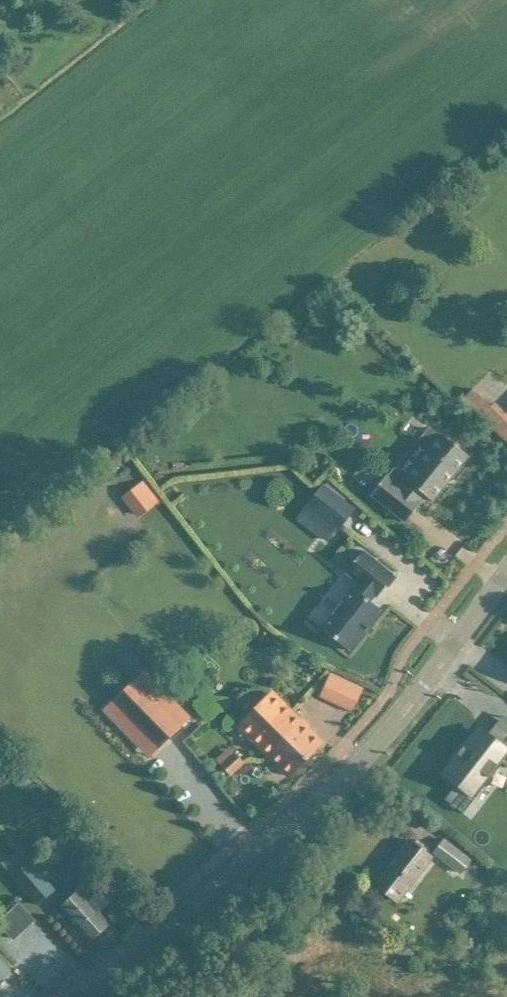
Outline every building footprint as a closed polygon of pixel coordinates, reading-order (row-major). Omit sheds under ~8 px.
[(474,389),(464,399),(480,416),(491,406),(474,389)] [(498,433),(506,443),(506,424),(498,433)] [(371,495),(406,522),(421,503),(419,501),(424,495),(432,501),(469,456),(441,434),(439,437),(430,429),(419,442),(429,449),(405,480),(407,481),(402,487),(387,475),(371,495)] [(306,506),(338,531),(355,510),(323,485),(306,506)] [(329,617),(321,628),(349,651),(381,610),(371,602),(375,596),(377,597),(395,575),(363,550),(345,572),(359,584),(354,589),(352,588),(329,617)] [(331,673),(320,696),(337,704),(348,681),(331,673)] [(134,704),(116,721),(142,747),(151,737),(159,745),(187,717),(145,674),(124,694),(134,704)] [(273,694),(239,727),(255,742),(269,757),(288,775),(322,742),(302,723),(288,709),(273,694)] [(445,774),(457,784),(472,796),(499,760),(502,763),(506,766),(506,745),(504,749),(487,736),(483,740),(475,735),(445,774)] [(222,766),(216,772),(221,778),(228,772),(231,776),(244,763),(234,752),(221,765),(222,766)] [(0,758),(0,769),(8,777),(17,767),(3,755),(0,758)] [(23,774),(17,783),(25,789),(31,781),(23,774)] [(375,885),(397,902),(431,857),(410,840),(375,885)] [(435,853),(460,872),(470,860),(445,840),(435,853)] [(30,861),(12,876),(38,905),(55,890),(30,861)] [(61,907),(91,941),(110,925),(99,913),(112,903),(90,881),(61,907)] [(122,925),(141,920),(136,903),(118,908),(122,925)] [(11,969),(0,958),(0,979),(11,969)]
